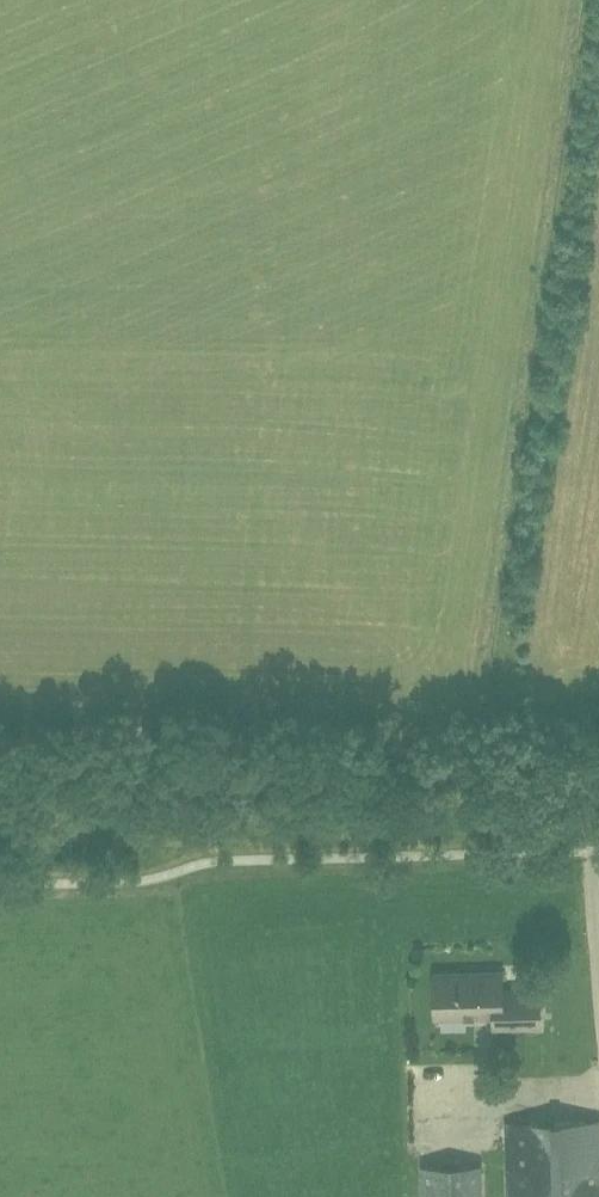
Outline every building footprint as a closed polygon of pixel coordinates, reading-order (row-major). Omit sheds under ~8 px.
[(504,972),(435,973),(436,1018),(494,1016),(495,1028),(541,1026),(541,989),(503,991),(504,972)] [(505,1122),(507,1196),(598,1196),(598,1120),(505,1122)] [(483,1165),(421,1167),(422,1196),(484,1196),(483,1165)]
